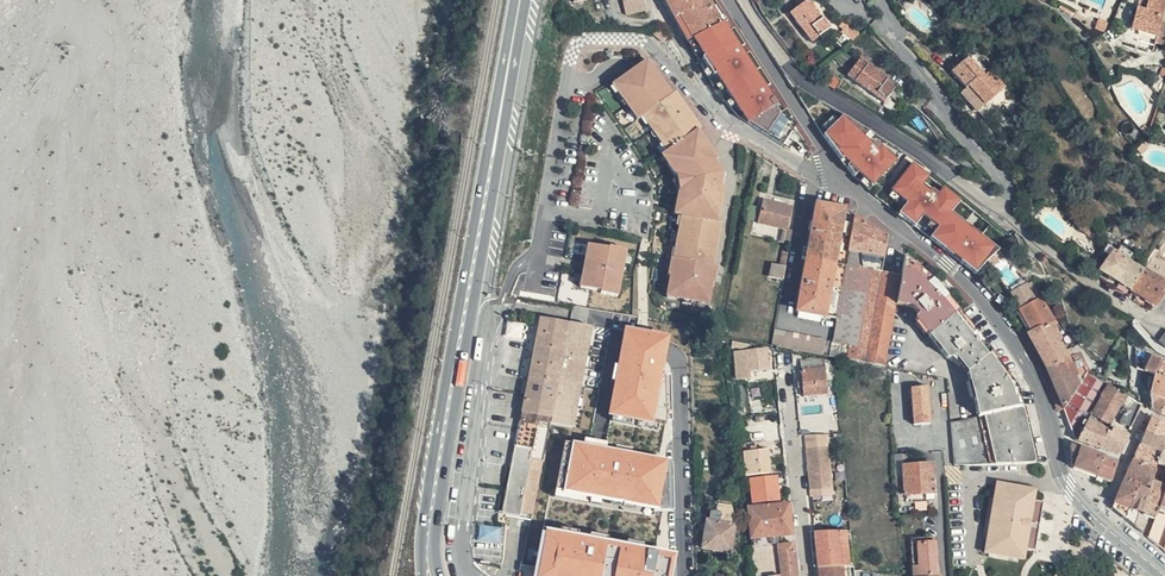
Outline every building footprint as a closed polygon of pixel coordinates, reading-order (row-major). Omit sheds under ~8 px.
[(698,36),(729,17),(720,0),(678,0),(698,36)] [(823,0),(799,0),(793,5),(814,33),(835,17),(823,0)] [(1134,12),(1143,14),(1142,18),(1159,22),(1164,0),(1137,0),(1134,12)] [(729,17),(698,36),(728,89),(747,112),(764,123),(781,88),(732,16),(729,17)] [(671,37),(676,32),(667,23),(662,29),(671,37)] [(969,29),(954,42),(960,50),(948,61),(959,74),(962,77),(965,75),(981,94),(992,84),(1001,77),(986,60),(991,56),(969,29)] [(698,64),(679,35),(675,37),(694,66),(698,64)] [(898,79),(888,72),(883,68),(886,64),(863,48),(849,67),(887,94),(898,79)] [(647,115),(651,121),(652,122),(649,124),(662,141),(665,139),(671,148),(667,152),(674,161),(669,165),(677,175),(682,172),(688,179),(686,189),(678,188),(676,203),(681,205),(679,216),(685,217),(683,227),(679,226),(675,248),(679,248),(677,258),(671,258),(668,275),(670,275),(667,291),(677,293),(676,297),(681,298),(680,302),(690,304),(691,301),(697,302),(698,297),(707,299),(710,283),(712,283),(714,274),(707,273),(708,265),(712,266),(713,257),(707,256),(708,247),(712,248),(715,230),(718,231),(719,222),(716,221),(721,195),(718,194),(720,185),(716,185),(718,174),(711,164),(715,161),(708,153),(707,154),(702,148),(707,144),(697,130),(700,128),(701,128),(696,122),(694,119),(691,121),(688,124),(685,120),(683,117),(686,115),(676,101),(679,99),(673,91),(671,93),(665,85),(663,87),(653,73),(650,75),(646,69),(651,66),(646,59),(615,80),(622,89),(619,92),(632,110),(635,108),(639,114),(644,115),(645,113),(647,115)] [(962,77),(959,74),(953,79),(980,109),(999,93),(992,84),(981,94),(965,75),(962,77)] [(781,88),(764,123),(790,141),(802,120),(786,109),(781,102),(787,98),(781,88)] [(849,118),(830,140),(843,161),(871,193),(885,204),(915,227),(944,249),(947,246),(983,277),(1004,252),(949,209),(958,197),(928,174),(930,170),(925,166),(870,131),(849,118)] [(1153,135),(1149,131),(1140,141),(1145,145),(1153,135)] [(731,169),(715,161),(711,164),(718,174),(731,169)] [(731,169),(718,174),(716,185),(720,185),(731,169)] [(766,223),(794,229),(798,207),(771,200),(766,223)] [(857,248),(864,214),(851,207),(826,202),(805,309),(828,313),(843,316),(857,248)] [(868,265),(889,269),(897,232),(864,214),(857,248),(869,250),(868,265)] [(795,243),(798,230),(794,229),(766,223),(763,236),(795,243)] [(1090,223),(1086,227),(1090,232),(1095,228),(1090,223)] [(1102,236),(1095,228),(1090,232),(1098,241),(1102,236)] [(618,244),(601,240),(599,249),(595,248),(593,256),(599,257),(597,264),(592,263),(590,271),(594,271),(591,281),(609,285),(608,288),(625,291),(629,272),(627,272),(628,264),(632,264),(636,245),(619,241),(618,244)] [(1111,248),(1109,252),(1116,256),(1105,275),(1104,276),(1123,285),(1136,259),(1128,255),(1127,257),(1111,248)] [(1109,252),(1098,271),(1105,275),(1116,256),(1109,252)] [(920,318),(936,332),(963,310),(952,296),(954,294),(944,281),(942,283),(930,268),(920,266),(921,260),(913,259),(910,273),(904,301),(919,307),(925,314),(920,318)] [(1136,259),(1123,285),(1136,292),(1149,266),(1136,259)] [(777,277),(788,279),(791,266),(779,264),(777,277)] [(850,357),(870,361),(889,269),(868,265),(853,341),(850,357)] [(1136,292),(1142,294),(1139,301),(1149,306),(1152,300),(1160,303),(1164,296),(1164,275),(1149,266),(1136,292)] [(870,361),(891,365),(904,301),(910,273),(889,269),(870,361)] [(1015,291),(1020,302),(1042,292),(1046,291),(1040,280),(1015,291)] [(1064,355),(1066,355),(1060,342),(1056,343),(1046,320),(1053,317),(1042,292),(1020,302),(1030,327),(1027,328),(1044,363),(1064,355)] [(828,313),(805,309),(804,315),(827,319),(828,313)] [(981,397),(984,410),(1028,401),(1026,386),(1023,384),(994,350),(996,348),(991,341),(992,339),(975,319),(972,322),(966,314),(963,310),(936,332),(954,352),(957,353),(960,355),(970,359),(975,366),(973,368),(976,379),(981,397)] [(556,418),(575,318),(546,313),(507,509),(537,515),(556,418)] [(663,331),(665,319),(641,314),(639,326),(663,331)] [(597,323),(575,318),(556,418),(578,423),(597,323)] [(698,335),(698,326),(670,320),(668,329),(698,335)] [(779,328),(776,344),(827,353),(830,339),(779,328)] [(620,335),(604,423),(648,430),(664,343),(620,335)] [(853,341),(838,338),(835,355),(850,357),(853,341)] [(770,347),(750,348),(750,357),(739,358),(740,377),(755,376),(754,368),(771,366),(770,347)] [(1164,366),(1164,359),(1152,353),(1146,368),(1155,372),(1161,374),(1162,372),(1164,366)] [(1044,363),(1060,408),(1066,400),(1086,372),(1087,370),(1079,356),(1066,359),(1064,355),(1044,363)] [(804,360),(805,369),(829,366),(828,357),(804,360)] [(829,366),(805,369),(808,396),(833,393),(829,366)] [(1077,410),(1065,427),(1068,437),(1072,438),(1085,416),(1086,415),(1086,414),(1098,396),(1108,382),(1086,372),(1066,400),(1077,410)] [(1162,372),(1161,374),(1155,372),(1150,387),(1149,389),(1164,397),(1164,373),(1162,372)] [(933,420),(932,380),(915,381),(916,420),(933,420)] [(1124,393),(1108,382),(1098,396),(1115,407),(1124,393)] [(1161,411),(1164,399),(1164,397),(1149,389),(1150,387),(1146,386),(1145,390),(1148,394),(1149,404),(1157,409),(1161,411)] [(1115,407),(1098,396),(1086,414),(1104,424),(1115,407)] [(1116,421),(1129,428),(1142,405),(1131,397),(1116,421)] [(984,410),(957,416),(960,458),(1039,458),(1028,401),(984,410)] [(757,404),(758,414),(770,412),(769,402),(757,404)] [(1157,410),(1151,423),(1164,430),(1164,415),(1157,410)] [(1086,414),(1086,415),(1103,425),(1104,424),(1086,414)] [(1086,415),(1085,416),(1102,426),(1103,425),(1086,415)] [(1085,416),(1072,438),(1115,451),(1125,434),(1111,426),(1102,426),(1085,416)] [(1151,423),(1143,419),(1136,432),(1145,436),(1164,446),(1164,430),(1151,423)] [(835,483),(835,480),(830,433),(808,434),(813,481),(814,485),(835,483)] [(1145,436),(1138,453),(1160,463),(1161,460),(1164,462),(1164,446),(1145,436)] [(770,469),(768,445),(756,447),(756,442),(755,437),(744,439),(748,472),(770,469)] [(560,445),(551,499),(672,520),(669,465),(560,445)] [(1100,465),(1103,455),(1073,445),(1072,466),(1096,475),(1100,465)] [(1160,463),(1138,453),(1128,471),(1142,478),(1151,483),(1160,463)] [(1110,458),(1103,455),(1100,465),(1107,467),(1110,458)] [(1118,461),(1110,458),(1107,467),(1115,470),(1118,461)] [(1160,463),(1151,483),(1142,504),(1144,505),(1156,509),(1164,490),(1164,462),(1161,460),(1160,463)] [(935,461),(906,465),(909,494),(910,501),(910,502),(939,498),(935,461)] [(1107,467),(1100,465),(1096,475),(1111,481),(1115,470),(1107,467)] [(1142,478),(1128,471),(1113,500),(1126,511),(1142,478)] [(777,473),(752,475),(755,500),(780,497),(777,473)] [(1036,495),(1038,484),(999,475),(983,545),(1022,555),(1024,545),(1034,546),(1046,497),(1036,495)] [(1142,504),(1151,483),(1142,478),(1126,511),(1135,519),(1142,504)] [(836,491),(835,483),(814,485),(815,493),(836,491)] [(1156,509),(1146,528),(1157,537),(1164,522),(1164,490),(1156,509)] [(757,544),(778,542),(782,541),(781,532),(796,531),(793,502),(751,507),(753,536),(757,535),(757,544)] [(1144,511),(1144,505),(1142,504),(1135,519),(1141,524),(1147,512),(1144,511)] [(738,513),(717,509),(715,520),(712,520),(708,546),(734,549),(738,524),(736,523),(738,513)] [(479,541),(501,542),(502,526),(480,525),(479,541)] [(857,562),(854,527),(818,528),(822,564),(857,562)] [(927,533),(912,534),(915,575),(939,575),(936,539),(927,540),(927,533)] [(532,575),(665,575),(668,562),(539,538),(532,575)] [(783,575),(801,575),(797,539),(782,541),(778,542),(783,575)] [(778,542),(757,544),(754,545),(758,575),(783,575),(778,542)] [(823,575),(846,575),(845,564),(822,566),(823,575)] [(846,575),(854,575),(853,564),(845,564),(846,575)]
